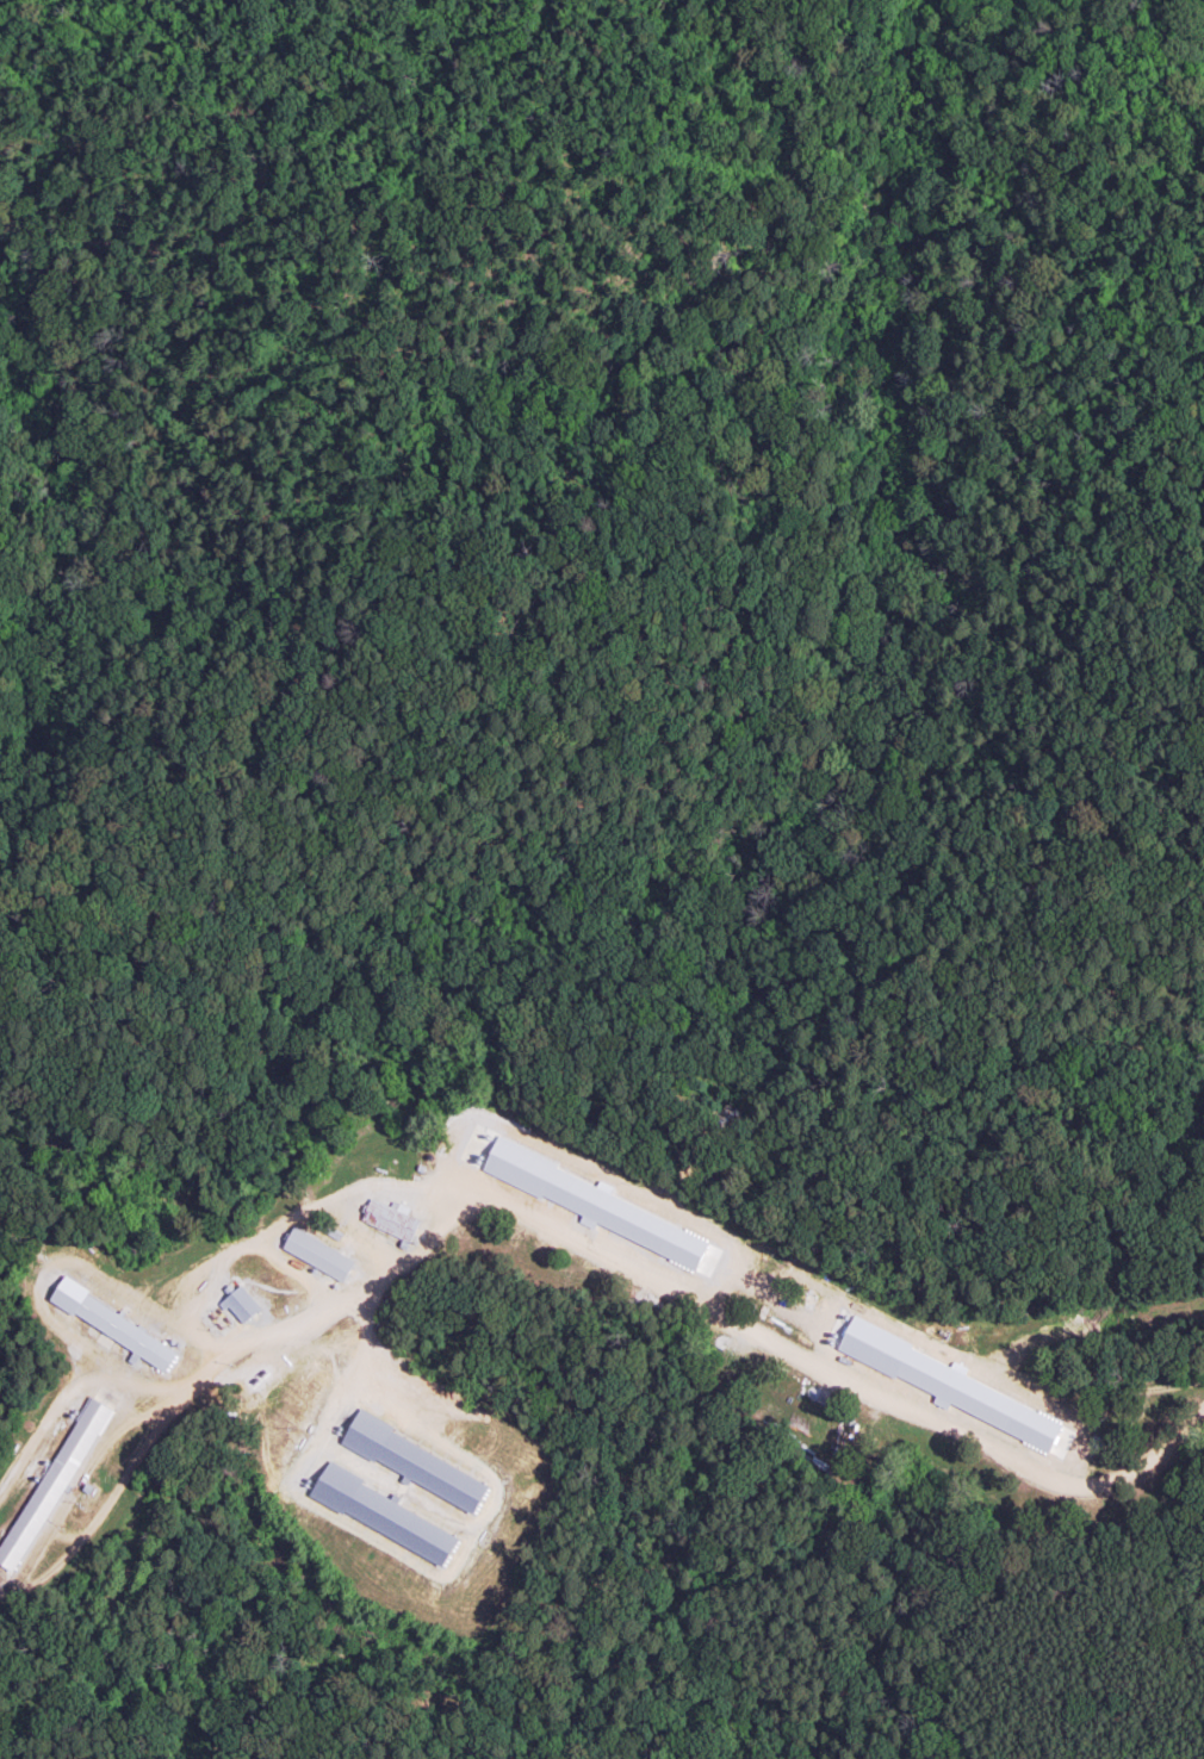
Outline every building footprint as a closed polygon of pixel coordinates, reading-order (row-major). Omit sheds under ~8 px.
[(482,1173),(683,1260),(696,1232),(494,1145),(482,1173)] [(355,1256),(292,1230),(282,1253),(345,1279),(355,1256)] [(180,1350),(64,1279),(50,1302),(71,1315),(72,1313),(167,1371),(180,1350)] [(222,1301),(242,1325),(262,1308),(242,1285),(222,1301)] [(1059,1451),(1072,1423),(871,1333),(858,1361),(1059,1451)] [(17,1572),(111,1408),(89,1396),(0,1551),(0,1563),(17,1572)] [(490,1485),(359,1410),(341,1441),(404,1477),(395,1493),(402,1497),(403,1497),(404,1498),(414,1482),(473,1516),(490,1485)] [(310,1498),(446,1565),(460,1536),(396,1504),(400,1498),(328,1463),(310,1498)]
